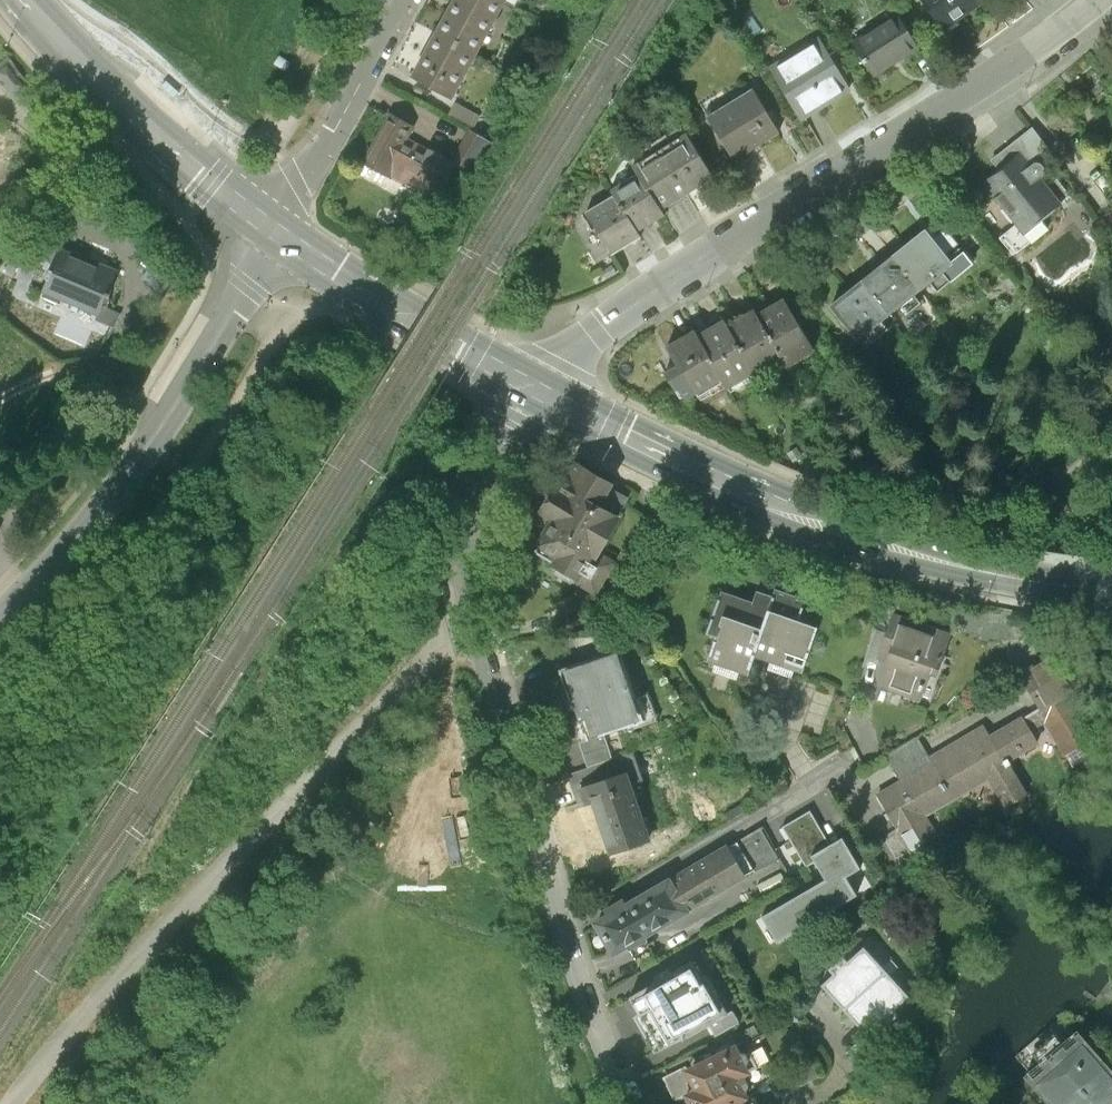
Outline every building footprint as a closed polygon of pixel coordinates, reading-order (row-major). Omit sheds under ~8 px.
[(439,28),(477,49),(504,0),(454,0),(439,28)] [(893,8),(899,17),(918,47),(929,39),(905,0),(893,8)] [(938,28),(979,0),(919,0),(938,28)] [(899,17),(857,44),(875,73),(918,47),(899,17)] [(451,97),(477,49),(439,28),(412,76),(451,97)] [(822,42),(777,70),(804,115),(849,87),(822,42)] [(11,58),(0,66),(0,77),(15,97),(32,84),(11,58)] [(754,91),(710,119),(734,157),(778,129),(754,91)] [(456,102),(449,114),(473,129),(480,117),(456,102)] [(394,112),(365,161),(408,186),(429,150),(408,138),(416,125),(394,112)] [(993,160),(1001,170),(1022,154),(1036,172),(1056,157),(1034,128),(993,160)] [(500,147),(472,131),(455,161),(468,169),(483,177),(500,147)] [(638,170),(641,174),(664,209),(716,175),(691,136),(638,170)] [(445,208),(468,169),(455,161),(431,147),(429,150),(408,186),(445,208)] [(1001,170),(985,183),(1024,232),(1061,204),(1036,172),(1022,154),(1001,170)] [(13,167),(0,158),(0,186),(13,167)] [(666,213),(664,209),(641,174),(614,192),(617,197),(639,230),(666,213)] [(642,235),(639,230),(617,197),(589,215),(614,253),(642,235)] [(926,229),(894,255),(920,287),(952,262),(926,229)] [(54,263),(60,251),(65,239),(48,231),(37,256),(54,263)] [(116,275),(60,251),(54,263),(42,296),(61,304),(65,298),(101,312),(104,305),(116,275)] [(888,312),(920,287),(894,255),(862,280),(888,312)] [(856,338),(888,312),(862,280),(830,305),(856,338)] [(786,299),(757,316),(783,359),(787,365),(816,348),(786,299)] [(123,314),(104,305),(101,312),(97,322),(116,331),(123,314)] [(758,374),(783,359),(757,316),(754,311),(729,326),(754,367),(758,374)] [(727,384),(754,367),(729,326),(725,320),(698,337),(721,375),(727,384)] [(694,392),(721,375),(698,337),(694,331),(667,348),(694,392)] [(618,483),(580,460),(564,488),(561,486),(546,510),(557,517),(542,542),(566,556),(558,570),(601,595),(619,565),(602,555),(625,516),(606,505),(618,483)] [(778,591),(775,599),(760,594),(756,604),(725,593),(710,634),(720,637),(710,663),(747,676),(755,655),(800,672),(817,628),(797,621),(805,601),(778,591)] [(948,635),(895,616),(880,656),(898,663),(891,682),(910,689),(917,670),(933,675),(948,635)] [(617,652),(565,670),(588,739),(623,727),(624,732),(657,720),(648,692),(634,696),(617,652)] [(1058,655),(1021,675),(1040,709),(1071,692),(1060,673),(1066,670),(1058,655)] [(1071,697),(1040,715),(1070,767),(1102,749),(1071,697)] [(879,795),(918,861),(943,846),(925,816),(991,778),(1007,806),(1025,795),(1006,762),(1038,744),(1023,717),(990,736),(985,727),(930,759),(925,751),(918,738),(887,756),(894,768),(902,782),(879,795)] [(587,767),(612,758),(604,734),(580,742),(587,767)] [(632,752),(612,758),(587,767),(567,774),(576,803),(585,801),(581,787),(628,772),(632,783),(643,780),(632,752)] [(628,772),(581,787),(585,801),(592,798),(610,851),(650,837),(632,783),(628,772)] [(810,810),(782,827),(806,867),(815,862),(811,855),(830,844),(810,810)] [(763,828),(733,846),(751,878),(782,860),(763,828)] [(830,844),(811,855),(815,862),(825,879),(762,916),(763,917),(769,914),(782,936),(777,941),(777,942),(857,895),(846,876),(861,868),(843,837),(830,844)] [(733,846),(676,879),(694,910),(751,878),(733,846)] [(612,916),(598,925),(617,957),(633,947),(636,953),(653,943),(650,936),(694,910),(676,879),(630,905),(627,900),(609,910),(612,916)] [(882,967),(864,946),(848,961),(843,956),(829,969),(834,974),(822,985),(844,1009),(886,971),(882,967)] [(627,999),(658,1054),(728,1014),(696,959),(627,999)] [(891,959),(882,967),(886,971),(890,975),(898,968),(891,959)] [(890,975),(886,971),(844,1009),(867,1035),(873,1029),(880,1023),(884,1027),(898,1015),(894,1010),(909,996),(890,975)] [(892,1050),(873,1029),(867,1035),(846,1053),(866,1075),(892,1050)] [(1073,1032),(1027,1073),(1055,1103),(1105,1103),(1110,1100),(1111,1102),(1111,1077),(1073,1032)] [(693,1066),(696,1072),(694,1079),(692,1079),(696,1086),(697,1086),(704,1088),(705,1091),(688,1100),(690,1103),(758,1103),(753,1095),(759,1092),(756,1088),(769,1081),(761,1064),(753,1068),(747,1055),(738,1051),(735,1046),(693,1066)]
